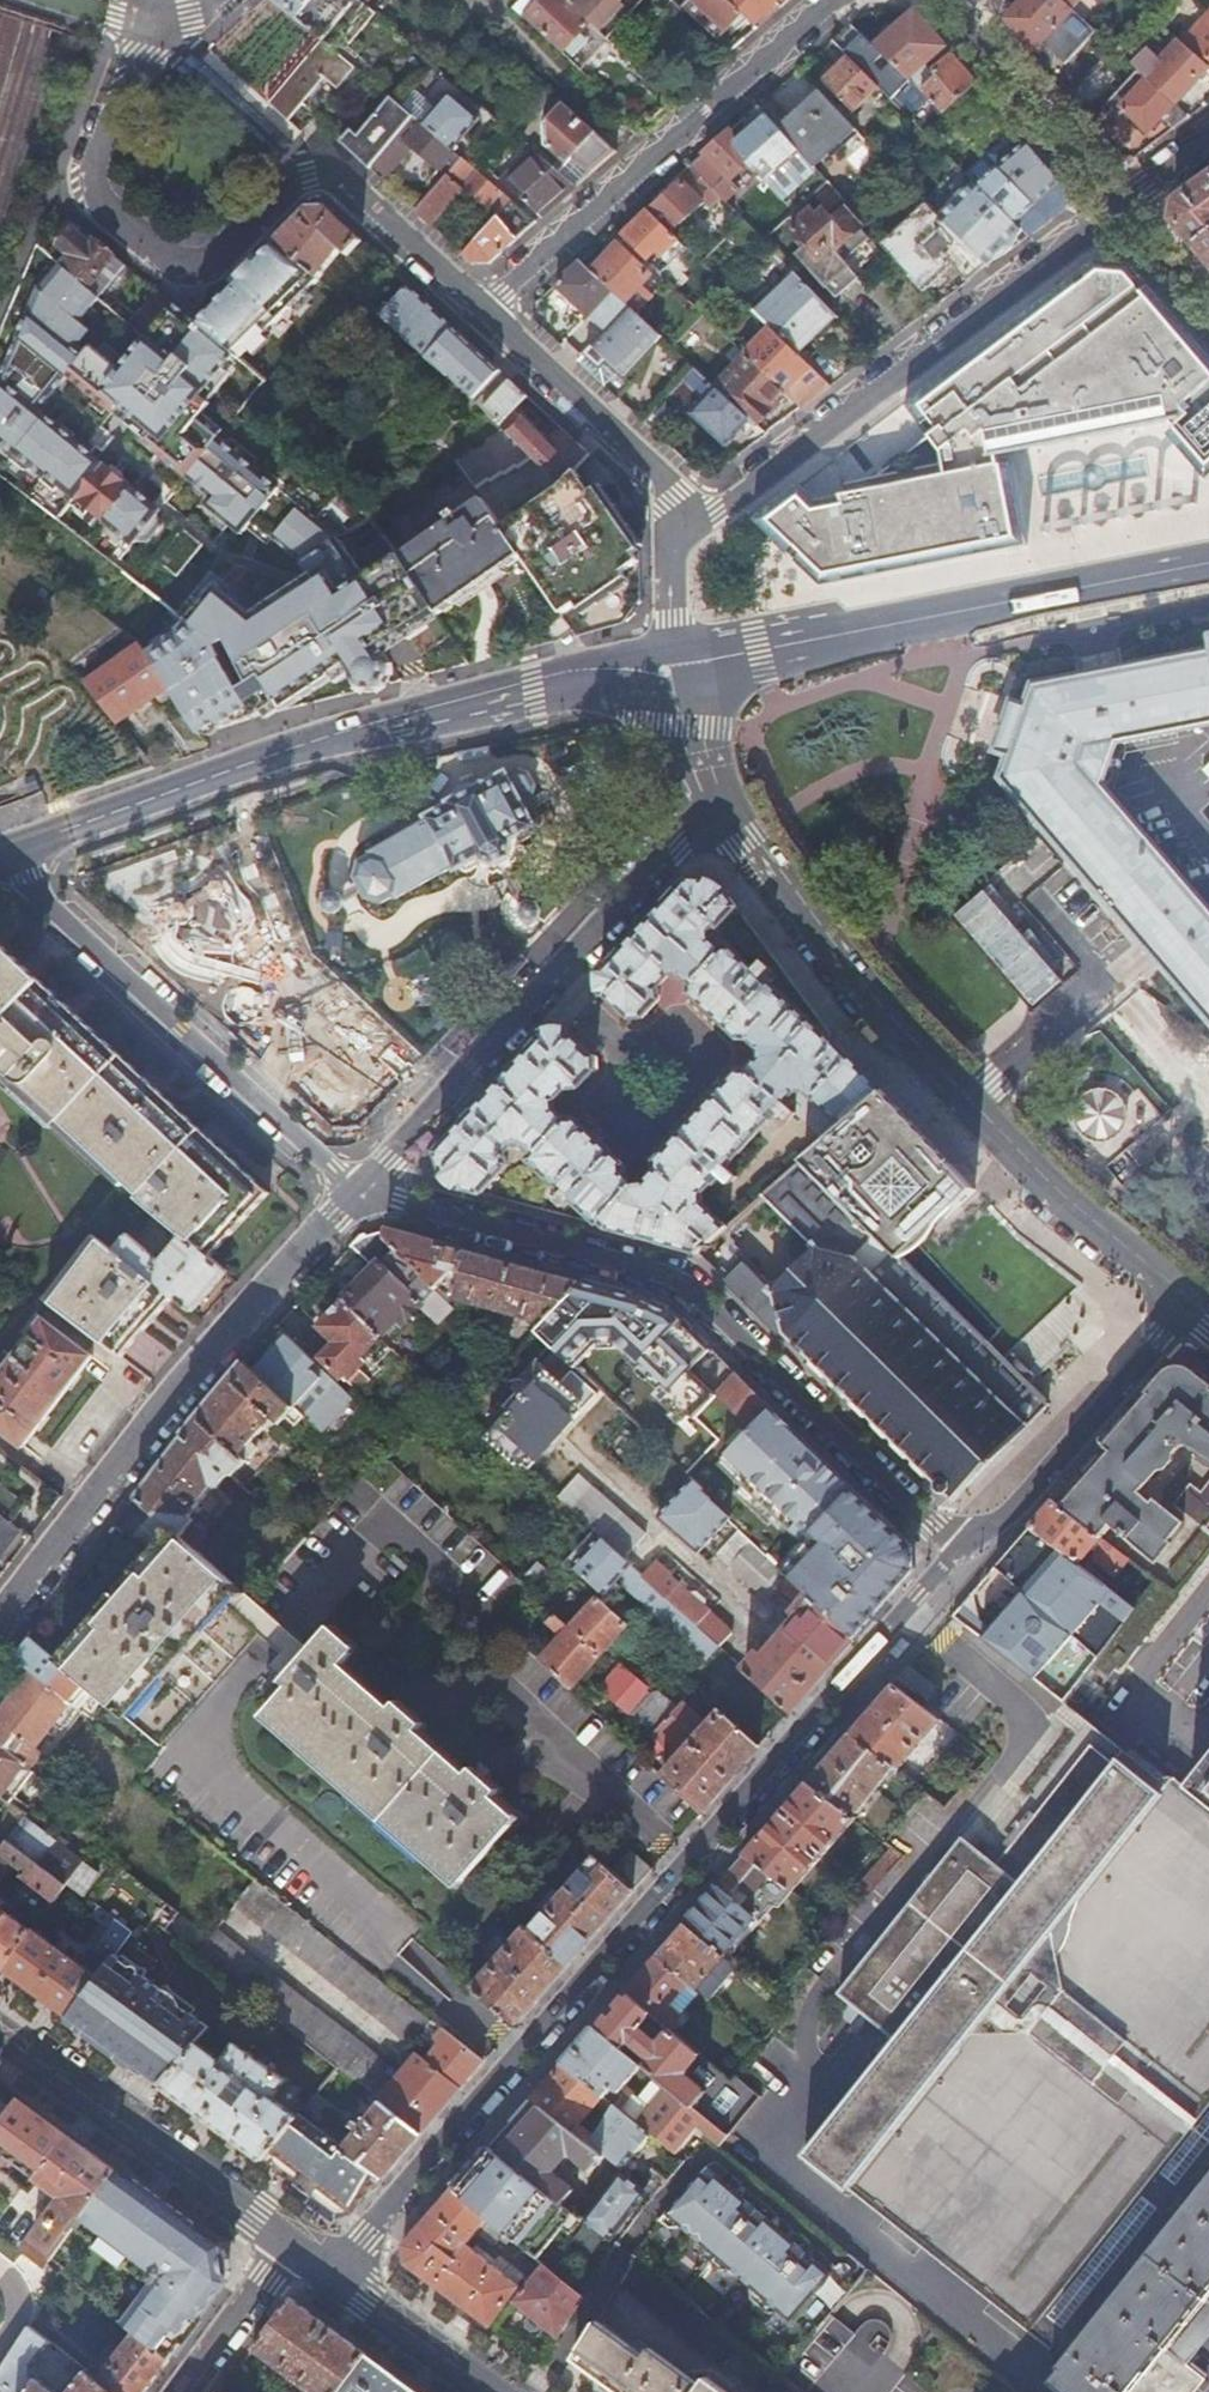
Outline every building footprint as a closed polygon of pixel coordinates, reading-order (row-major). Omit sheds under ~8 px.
[(324,41),(336,50),(350,36),(340,28),(362,1),(361,0),(276,0),(324,41)] [(382,9),(391,0),(372,0),(382,9)] [(563,54),(591,24),(569,3),(566,0),(524,0),(515,9),(563,54)] [(569,3),(591,24),(601,33),(626,6),(637,16),(638,16),(639,16),(639,15),(640,15),(641,15),(642,15),(643,15),(645,15),(647,15),(650,15),(652,14),(654,14),(656,13),(659,12),(662,11),(665,9),(667,7),(669,6),(670,4),(674,0),(571,0),(569,3)] [(728,0),(693,0),(719,24),(713,29),(725,41),(731,36),(748,19),(728,0)] [(748,19),(754,25),(775,2),(773,0),(728,0),(748,19)] [(1098,36),(1070,10),(1059,0),(1024,0),(1019,6),(1049,33),(1051,32),(1075,60),(1098,36)] [(1070,10),(1078,0),(1059,0),(1070,10)] [(1162,6),(1174,17),(1189,0),(1167,0),(1162,6)] [(340,28),(350,36),(354,40),(377,14),(366,4),(362,1),(340,28)] [(1181,46),(1206,69),(1208,71),(1208,14),(1181,46)] [(875,51),(907,82),(925,66),(944,48),(916,15),(875,51)] [(850,27),(832,42),(849,59),(878,89),(896,106),(910,85),(907,82),(875,51),(850,27)] [(336,50),(324,41),(270,103),(301,132),(303,132),(316,118),(325,107),(312,95),(323,82),(337,93),(358,69),(336,50)] [(1181,46),(1177,42),(1159,61),(1149,51),(1133,68),(1136,72),(1135,73),(1171,106),(1206,69),(1181,46)] [(921,95),(942,117),(977,86),(953,58),(933,75),(937,81),(921,95)] [(878,89),(849,59),(825,83),(854,113),(878,89)] [(280,153),(283,150),(195,66),(192,69),(189,73),(186,76),(274,160),(277,156),(280,153)] [(925,66),(907,82),(910,85),(921,95),(937,81),(933,75),(925,66)] [(1171,106),(1135,73),(1105,106),(1117,117),(1123,111),(1130,118),(1147,132),(1161,118),(1173,129),(1186,120),(1171,106)] [(312,95),(325,107),(337,93),(323,82),(312,95)] [(414,117),(424,125),(437,109),(415,91),(402,107),(414,117)] [(437,109),(424,125),(452,149),(480,117),(451,92),(437,109)] [(803,158),(811,168),(854,129),(820,92),(777,130),(803,158)] [(573,158),(591,175),(617,152),(581,120),(580,119),(559,99),(543,115),(545,144),(551,150),(566,164),(573,158)] [(352,129),(341,141),(371,169),(375,164),(414,117),(402,107),(400,105),(395,100),(363,138),(352,129)] [(765,117),(760,111),(745,126),(750,131),(765,117)] [(414,117),(375,164),(389,177),(410,152),(402,144),(406,140),(440,169),(430,181),(438,187),(449,174),(462,158),(452,149),(424,125),(414,117)] [(781,202),(815,172),(811,168),(803,158),(777,130),(765,117),(750,131),(736,143),(735,152),(744,160),(743,160),(781,202)] [(856,133),(878,156),(891,143),(870,120),(856,133)] [(1026,144),(997,168),(1034,206),(1061,185),(1030,149),(1026,144)] [(705,154),(690,167),(721,199),(728,206),(731,209),(745,196),(728,178),(705,154)] [(417,212),(429,223),(464,184),(499,216),(513,200),(462,158),(449,174),(438,187),(417,212)] [(566,164),(559,172),(577,187),(591,175),(573,158),(566,164)] [(996,169),(986,159),(968,177),(1016,226),(1023,218),(1027,223),(1034,230),(1036,232),(1050,221),(1034,206),(997,168),(996,169)] [(507,185),(544,217),(577,187),(559,172),(545,160),(530,173),(525,168),(509,183),(507,185)] [(504,180),(509,183),(525,168),(521,164),(504,180)] [(668,233),(669,232),(702,203),(708,210),(721,199),(690,167),(677,179),(681,184),(648,212),(647,213),(668,233)] [(1172,222),(1208,265),(1208,178),(1174,204),(1172,222)] [(499,216),(463,255),(473,263),(490,264),(538,222),(513,200),(499,216)] [(306,208),(271,244),(289,257),(258,295),(267,302),(275,308),(288,318),(340,249),(346,255),(360,241),(324,207),(306,208)] [(882,246),(924,292),(943,275),(953,267),(958,273),(967,283),(985,267),(926,207),(882,246)] [(816,220),(809,212),(789,231),(806,250),(798,257),(837,299),(858,279),(854,275),(879,251),(844,213),(835,222),(825,211),(816,220)] [(646,261),(661,275),(668,267),(687,249),(677,239),(669,232),(668,233),(647,213),(622,238),(646,261)] [(1023,218),(1016,226),(1021,230),(1027,223),(1023,218)] [(125,265),(94,239),(89,244),(70,227),(55,245),(66,255),(59,263),(68,271),(98,297),(125,265)] [(617,246),(592,272),(617,296),(616,297),(618,299),(627,308),(635,315),(656,292),(644,282),(649,276),(617,246)] [(787,278),(753,313),(790,349),(796,355),(836,315),(781,260),(775,265),(787,278)] [(1082,273),(1088,281),(1098,273),(1125,276),(1133,285),(1141,278),(1130,266),(1095,262),(1082,273)] [(59,263),(38,287),(36,286),(0,372),(0,451),(22,469),(33,468),(41,475),(39,479),(53,490),(58,485),(73,497),(68,503),(81,514),(86,509),(129,545),(132,541),(146,541),(158,526),(156,513),(158,509),(72,438),(73,433),(63,424),(59,427),(36,408),(65,373),(111,411),(117,404),(129,414),(123,421),(141,436),(139,439),(209,496),(189,521),(207,536),(221,519),(239,533),(250,520),(298,560),(314,584),(254,621),(249,614),(186,561),(200,544),(181,528),(136,582),(186,621),(208,638),(219,657),(220,658),(219,659),(251,712),(273,698),(275,699),(279,705),(345,663),(349,670),(352,676),(355,680),(359,683),(363,684),(369,684),(374,682),(379,678),(381,673),(382,669),(382,664),(381,661),(373,652),(405,632),(418,653),(449,632),(437,614),(397,555),(363,578),(334,537),(314,521),(315,520),(236,454),(235,455),(215,438),(216,437),(194,419),(208,403),(199,395),(233,354),(171,302),(153,324),(125,359),(105,342),(97,351),(89,344),(80,354),(73,348),(88,329),(78,320),(98,297),(68,271),(59,263)] [(592,272),(581,263),(555,286),(589,318),(601,304),(606,308),(616,297),(617,296),(592,272)] [(953,267),(943,275),(949,281),(958,273),(953,267)] [(919,407),(927,418),(937,431),(929,437),(941,454),(945,476),(840,496),(842,506),(813,512),(799,497),(767,521),(795,548),(799,551),(803,556),(825,576),(1016,539),(1002,467),(1002,466),(1000,466),(998,458),(1018,454),(1154,428),(1171,424),(1176,430),(1208,468),(1208,373),(1141,294),(1133,285),(1125,276),(1098,273),(1088,281),(1079,288),(919,407)] [(919,424),(927,418),(919,407),(1079,288),(1072,280),(1050,296),(1028,312),(995,338),(977,351),(933,384),(905,405),(919,424)] [(454,328),(406,283),(387,303),(399,314),(390,324),(415,346),(427,357),(454,328)] [(1149,287),(1141,294),(1208,373),(1208,357),(1149,287)] [(153,324),(171,302),(156,289),(138,312),(153,324)] [(382,299),(374,309),(390,324),(399,314),(387,303),(382,299)] [(610,326),(627,308),(618,299),(601,318),(610,326)] [(653,346),(660,338),(635,315),(627,308),(610,326),(585,354),(600,368),(606,361),(619,373),(626,379),(655,348),(653,346)] [(716,328),(704,316),(673,349),(686,361),(716,328)] [(499,369),(454,328),(427,357),(449,378),(450,377),(473,398),(499,369)] [(449,378),(427,357),(415,346),(388,377),(423,409),(449,378)] [(796,355),(790,349),(765,375),(783,392),(801,409),(830,387),(796,355)] [(585,354),(577,363),(604,388),(619,373),(606,361),(600,368),(585,354)] [(783,392),(765,375),(745,356),(715,388),(751,421),(756,426),(771,411),(768,408),(783,392)] [(699,404),(715,388),(693,368),(678,385),(699,404)] [(499,369),(473,398),(497,423),(526,394),(499,369)] [(751,421),(715,388),(699,404),(689,415),(726,448),(751,421)] [(509,415),(499,425),(503,429),(528,454),(558,485),(574,469),(589,452),(576,440),(560,460),(559,462),(552,455),(553,453),(509,415)] [(528,454),(503,429),(450,457),(470,484),(528,454)] [(1208,468),(1176,430),(1169,437),(1208,483),(1208,482),(1208,468)] [(1012,465),(1002,467),(1016,539),(825,576),(803,556),(796,563),(822,588),(907,571),(1003,552),(1015,550),(1028,547),(1012,465)] [(527,506),(499,525),(521,556),(561,614),(573,605),(578,611),(626,578),(621,571),(633,563),(633,540),(595,486),(589,490),(574,469),(558,485),(527,506)] [(842,506),(840,496),(816,501),(800,484),(751,520),(772,540),(791,558),(795,548),(767,521),(799,497),(813,512),(842,506)] [(357,532),(368,520),(341,495),(330,507),(357,532)] [(521,556),(499,525),(486,506),(481,498),(478,500),(455,515),(452,510),(445,515),(448,520),(397,555),(437,614),(521,556)] [(208,638),(186,621),(144,650),(174,696),(199,733),(251,712),(219,659),(220,658),(219,657),(208,638)] [(144,650),(139,642),(85,682),(118,721),(150,698),(158,708),(174,696),(144,650)] [(999,782),(1001,785),(1003,783),(1159,965),(1208,1023),(1208,911),(1102,787),(1117,744),(1208,727),(1208,652),(1143,664),(1122,669),(1035,685),(1026,708),(1012,704),(1003,729),(994,753),(1008,758),(999,782)] [(448,802),(424,816),(426,819),(370,850),(371,852),(361,858),(355,875),(357,878),(364,891),(366,894),(384,900),(394,894),(396,896),(451,865),(453,868),(477,855),(478,858),(488,862),(509,850),(511,839),(509,837),(533,824),(519,800),(532,793),(532,791),(533,790),(534,789),(534,788),(534,787),(533,786),(533,785),(535,784),(527,770),(526,770),(518,768),(506,775),(503,771),(480,784),(479,782),(463,791),(447,800),(448,802)] [(842,1124),(881,1089),(838,1044),(836,1045),(769,983),(775,976),(760,962),(753,969),(730,947),(722,947),(720,949),(707,938),(707,931),(713,924),(716,927),(734,908),(720,890),(707,880),(685,881),(599,974),(598,989),(630,1017),(643,1017),(658,999),(658,989),(656,987),(668,974),(678,973),(690,983),(688,985),(689,992),(738,1036),(747,1037),(749,1035),(761,1047),(761,1056),(749,1070),(748,1069),(740,1069),(657,1161),(655,1167),(657,1169),(644,1183),(635,1182),(624,1173),(625,1172),(626,1165),(574,1118),(565,1119),(554,1109),(553,1100),(566,1086),(569,1088),(578,1086),(593,1070),(594,1057),(562,1028),(549,1029),(436,1152),(444,1177),(454,1185),(480,1192),(506,1165),(507,1159),(505,1157),(507,1155),(505,1152),(513,1143),(524,1143),(534,1152),(529,1158),(555,1182),(547,1190),(563,1205),(571,1198),(598,1223),(600,1221),(607,1227),(696,1252),(726,1226),(701,1203),(700,1193),(711,1181),(714,1183),(727,1168),(725,1166),(770,1117),(772,1119),(786,1105),(783,1102),(794,1091),(805,1090),(842,1124)] [(544,896),(506,894),(504,926),(542,929),(544,896)] [(181,1235),(182,1234),(208,1256),(243,1219),(268,1192),(190,1120),(153,1085),(121,1055),(104,1039),(84,1021),(53,992),(0,942),(0,1066),(28,1093),(48,1110),(138,1194),(136,1197),(181,1235)] [(1075,1110),(1076,1119),(1079,1127),(1085,1133),(1092,1137),(1101,1138),(1109,1137),(1116,1133),(1122,1127),(1126,1120),(1127,1112),(1125,1103),(1121,1096),(1114,1091),(1106,1087),(1098,1087),(1089,1089),(1082,1095),(1077,1102),(1075,1110)] [(911,1122),(881,1089),(842,1124),(824,1139),(805,1156),(800,1160),(850,1210),(867,1227),(872,1231),(898,1258),(905,1249),(909,1237),(909,1231),(908,1221),(906,1216),(902,1209),(897,1203),(906,1195),(915,1186),(942,1215),(973,1187),(955,1168),(953,1166),(911,1122)] [(805,1156),(824,1139),(795,1112),(778,1131),(805,1156)] [(777,1181),(796,1164),(769,1140),(752,1158),(777,1181)] [(811,1250),(849,1254),(872,1231),(867,1227),(850,1210),(800,1160),(796,1164),(777,1181),(768,1189),(761,1195),(811,1246),(809,1248),(811,1250)] [(761,1195),(768,1189),(745,1167),(727,1186),(748,1206),(761,1195)] [(711,1204),(730,1222),(740,1213),(719,1194),(711,1204)] [(401,1252),(383,1235),(376,1228),(361,1232),(352,1242),(374,1266),(344,1298),(380,1334),(396,1316),(402,1321),(418,1303),(436,1321),(452,1303),(449,1300),(401,1252)] [(451,1294),(453,1294),(465,1249),(454,1246),(386,1228),(383,1235),(401,1252),(449,1300),(451,1294)] [(182,1234),(181,1235),(161,1259),(128,1231),(112,1249),(129,1263),(192,1311),(224,1271),(224,1270),(208,1256),(182,1234)] [(129,1263),(112,1249),(100,1241),(98,1239),(50,1301),(113,1349),(120,1355),(130,1340),(150,1319),(169,1294),(129,1263)] [(453,1294),(546,1320),(568,1298),(576,1291),(581,1281),(504,1260),(465,1249),(453,1294)] [(999,1452),(1022,1427),(1046,1403),(1042,1399),(1028,1385),(1014,1372),(998,1356),(986,1344),(899,1258),(896,1262),(894,1260),(893,1261),(890,1259),(887,1263),(877,1273),(879,1275),(878,1277),(879,1278),(877,1281),(861,1265),(849,1254),(811,1250),(789,1272),(773,1287),(786,1331),(809,1354),(808,1362),(822,1376),(831,1375),(829,1383),(841,1395),(850,1395),(848,1402),(862,1416),(871,1415),(869,1423),(883,1436),(890,1435),(889,1442),(903,1456),(912,1455),(910,1464),(924,1477),(932,1476),(936,1480),(935,1488),(939,1492),(947,1491),(954,1497),(956,1497),(999,1452)] [(786,1331),(773,1287),(770,1285),(768,1287),(755,1275),(740,1260),(723,1278),(777,1331),(786,1331)] [(537,1330),(560,1351),(590,1319),(607,1335),(643,1298),(589,1283),(571,1301),(568,1298),(546,1320),(537,1330)] [(380,1335),(380,1334),(344,1298),(343,1299),(318,1326),(334,1341),(320,1357),(346,1381),(341,1387),(352,1396),(380,1365),(377,1362),(364,1351),(380,1335)] [(21,1330),(27,1335),(0,1370),(0,1427),(22,1443),(59,1394),(89,1353),(35,1311),(21,1330)] [(690,1369),(709,1348),(687,1326),(673,1312),(652,1333),(690,1369)] [(323,1370),(282,1332),(268,1348),(273,1352),(256,1372),(294,1407),(295,1406),(305,1415),(312,1422),(320,1429),(352,1396),(341,1387),(323,1370)] [(690,1369),(652,1333),(629,1357),(672,1398),(695,1373),(690,1369)] [(392,1346),(380,1335),(364,1351),(377,1362),(392,1346)] [(750,1426),(768,1407),(756,1394),(709,1348),(690,1369),(695,1373),(716,1393),(732,1408),(738,1414),(750,1426)] [(510,1408),(486,1435),(526,1470),(595,1390),(571,1368),(567,1368),(555,1357),(545,1368),(533,1357),(509,1384),(516,1391),(505,1404),(510,1408)] [(256,1370),(246,1360),(214,1397),(183,1432),(232,1474),(262,1441),(257,1436),(273,1418),(279,1423),(286,1415),(296,1425),(305,1415),(295,1406),(294,1407),(256,1372),(255,1371),(256,1370)] [(588,1376),(632,1417),(644,1405),(599,1363),(588,1376)] [(1021,1366),(1014,1372),(1028,1385),(1034,1379),(1028,1372),(1021,1366)] [(1102,1538),(1113,1526),(1157,1560),(1185,1525),(1143,1492),(1162,1469),(1168,1469),(1176,1459),(1175,1453),(1182,1446),(1182,1440),(1189,1440),(1189,1444),(1197,1451),(1198,1454),(1200,1458),(1203,1461),(1206,1464),(1208,1466),(1208,1385),(1192,1372),(1163,1375),(1141,1401),(1053,1501),(1102,1538)] [(365,1409),(352,1396),(320,1429),(335,1443),(365,1409)] [(733,1419),(738,1414),(732,1408),(727,1413),(733,1419)] [(684,1469),(715,1438),(716,1437),(693,1416),(663,1448),(684,1469)] [(232,1474),(183,1432),(159,1465),(135,1496),(174,1530),(195,1548),(203,1538),(189,1525),(193,1520),(188,1516),(193,1511),(204,1520),(221,1500),(210,1490),(213,1487),(224,1495),(238,1479),(232,1474)] [(599,1535),(623,1556),(644,1532),(577,1471),(555,1496),(566,1506),(573,1512),(599,1535)] [(727,1518),(728,1517),(697,1487),(700,1484),(695,1479),(691,1475),(676,1492),(672,1488),(666,1495),(670,1499),(657,1514),(696,1550),(715,1531),(726,1541),(717,1550),(767,1597),(778,1585),(792,1598),(802,1587),(727,1518)] [(1201,1491),(1191,1484),(1176,1505),(1205,1526),(1208,1521),(1208,1481),(1201,1491)] [(9,1521),(24,1501),(0,1483),(0,1514),(9,1521)] [(538,1504),(550,1491),(542,1484),(530,1497),(538,1504)] [(566,1506),(555,1496),(550,1491),(538,1504),(554,1518),(566,1506)] [(1048,1507),(1031,1526),(1079,1562),(1088,1551),(1095,1551),(1094,1558),(1116,1576),(1129,1559),(1102,1538),(1053,1501),(1048,1507)] [(573,1512),(566,1506),(554,1518),(562,1525),(573,1512)] [(0,1514),(0,1554),(19,1529),(9,1521),(0,1514)] [(1079,1562),(1031,1526),(996,1566),(1023,1590),(991,1628),(963,1604),(954,1615),(1035,1678),(1073,1634),(1099,1657),(1138,1607),(1079,1562)] [(1199,1567),(1208,1555),(1208,1529),(1207,1527),(1171,1573),(1185,1584),(1199,1567)] [(195,1548),(174,1530),(146,1563),(135,1576),(110,1605),(62,1663),(82,1680),(160,1743),(161,1745),(186,1716),(258,1630),(272,1614),(253,1597),(195,1548)] [(690,1643),(702,1630),(641,1573),(623,1556),(599,1535),(572,1565),(603,1593),(622,1572),(643,1592),(638,1596),(690,1643)] [(656,1557),(641,1573),(702,1630),(718,1644),(730,1631),(730,1628),(709,1609),(710,1608),(704,1602),(705,1596),(695,1587),(689,1589),(670,1572),(672,1571),(656,1557)] [(530,1590),(545,1573),(535,1563),(519,1580),(530,1590)] [(1091,1666),(1091,1667),(1107,1679),(1116,1668),(1119,1670),(1122,1666),(1123,1667),(1180,1595),(1178,1594),(1177,1595),(1158,1581),(1138,1607),(1099,1657),(1091,1666)] [(609,1607),(595,1594),(567,1624),(553,1611),(545,1620),(559,1633),(543,1651),(538,1655),(538,1656),(570,1687),(621,1630),(627,1623),(609,1607)] [(826,1667),(852,1637),(812,1599),(813,1598),(808,1594),(794,1610),(799,1614),(762,1656),(757,1652),(743,1667),(789,1710),(826,1667)] [(618,1598),(609,1607),(627,1623),(646,1641),(655,1631),(618,1598)] [(309,1645),(272,1614),(258,1630),(279,1648),(267,1664),(282,1677),(309,1645)] [(355,1653),(325,1626),(309,1645),(282,1677),(289,1682),(260,1716),(462,1889),(521,1819),(495,1797),(507,1783),(480,1759),(475,1766),(468,1773),(418,1730),(425,1723),(430,1716),(405,1695),(399,1700),(392,1708),(343,1667),(349,1659),(355,1653)] [(62,1663),(28,1635),(24,1641),(13,1654),(32,1670),(68,1699),(82,1680),(62,1663)] [(399,1700),(349,1659),(343,1667),(392,1708),(399,1700)] [(627,1710),(628,1708),(645,1689),(646,1687),(620,1663),(614,1669),(620,1674),(605,1690),(627,1710)] [(908,1667),(894,1683),(917,1701),(931,1684),(908,1667)] [(620,1674),(614,1669),(600,1686),(605,1690),(620,1674)] [(67,1700),(68,1699),(32,1670),(0,1712),(0,1744),(30,1768),(44,1750),(34,1743),(67,1700)] [(850,1733),(893,1766),(898,1769),(917,1747),(909,1739),(915,1732),(923,1739),(941,1719),(917,1701),(894,1683),(877,1703),(850,1733)] [(628,1708),(652,1731),(677,1705),(657,1687),(648,1692),(645,1689),(628,1708)] [(753,1751),(759,1744),(721,1709),(706,1725),(680,1701),(677,1705),(652,1731),(651,1732),(677,1757),(661,1775),(691,1803),(700,1812),(708,1803),(753,1751)] [(969,1824),(839,1992),(849,2001),(838,2013),(849,2023),(860,2011),(869,2018),(894,2040),(868,2074),(873,2078),(820,2142),(816,2139),(805,2154),(849,2189),(856,2180),(1058,2338),(1208,2147),(1208,1816),(1168,1784),(1141,1763),(1122,1747),(1106,1734),(1065,1701),(1064,1701),(1010,1772),(969,1824)] [(468,1773),(475,1766),(425,1723),(418,1730),(468,1773)] [(808,1781),(855,1818),(893,1766),(850,1733),(834,1752),(808,1781)] [(30,1768),(0,1744),(0,1794),(10,1802),(33,1771),(30,1768)] [(825,1853),(855,1818),(808,1781),(781,1812),(746,1853),(772,1873),(793,1890),(821,1857),(812,1849),(815,1845),(825,1853)] [(73,1853),(23,1815),(6,1838),(62,1880),(67,1874),(61,1869),(73,1853)] [(575,1835),(562,1849),(570,1856),(583,1842),(575,1835)] [(65,1882),(62,1880),(6,1838),(0,1846),(0,1880),(13,1862),(23,1869),(18,1874),(53,1900),(65,1882)] [(609,1866),(634,1889),(652,1868),(626,1845),(609,1866)] [(892,1847),(830,1919),(839,1926),(840,1927),(855,1909),(903,1855),(892,1847)] [(469,1986),(516,2024),(579,1951),(634,1889),(609,1866),(594,1853),(559,1891),(554,1887),(535,1907),(538,1909),(469,1986)] [(779,1906),(793,1890),(772,1873),(746,1853),(722,1880),(718,1885),(686,1922),(723,1952),(728,1957),(729,1958),(752,1931),(745,1926),(754,1916),(760,1921),(774,1905),(779,1906)] [(413,2044),(431,2018),(353,1956),(254,1878),(233,1904),(413,2044)] [(1,1969),(30,1930),(1,1907),(4,1902),(0,1899),(0,1968),(1,1969)] [(131,1931),(115,1919),(81,1964),(47,1939),(63,1918),(48,1907),(30,1930),(1,1969),(21,1984),(66,2016),(95,1978),(115,1952),(131,1931)] [(745,1926),(752,1931),(760,1921),(754,1916),(745,1926)] [(679,1929),(657,1955),(690,1982),(699,1989),(728,1957),(723,1952),(686,1922),(679,1929)] [(402,2076),(214,1929),(194,1954),(265,2009),(338,2066),(380,2099),(382,2101),(402,2076)] [(131,2064),(159,2084),(196,2041),(210,2025),(174,1999),(175,1997),(115,1952),(95,1978),(66,2016),(89,2033),(131,2064)] [(625,1991),(628,1993),(673,2030),(685,2015),(683,2014),(671,2004),(690,1982),(657,1955),(640,1973),(625,1991)] [(671,2004),(683,2014),(702,1992),(699,1989),(690,1982),(671,2004)] [(613,2004),(595,2025),(730,2134),(762,2095),(737,2075),(733,2079),(673,2030),(628,1993),(622,2000),(616,2007),(613,2004)] [(338,2066),(265,2009),(248,2029),(246,2031),(257,2039),(267,2027),(319,2067),(298,2095),(309,2103),(338,2066)] [(572,2052),(563,2062),(605,2095),(613,2087),(619,2093),(632,2076),(659,2098),(651,2107),(629,2090),(617,2105),(652,2133),(677,2153),(698,2127),(720,2145),(730,2134),(595,2025),(572,2052)] [(467,2080),(485,2060),(442,2026),(434,2036),(438,2040),(425,2057),(462,2086),(467,2080)] [(211,2122),(262,2159),(270,2149),(272,2149),(297,2116),(272,2097),(285,2079),(234,2041),(220,2059),(196,2041),(159,2084),(211,2122)] [(452,2098),(462,2086),(425,2057),(421,2054),(412,2066),(383,2102),(422,2132),(442,2108),(452,2098)] [(557,2069),(531,2099),(586,2142),(588,2139),(593,2132),(580,2121),(605,2095),(563,2062),(557,2069)] [(868,2074),(816,2139),(820,2142),(873,2078),(868,2074)] [(341,2108),(351,2089),(332,2080),(322,2099),(341,2108)] [(0,2123),(0,2148),(6,2152),(8,2149),(21,2158),(18,2161),(35,2174),(36,2175),(67,2131),(27,2102),(18,2096),(11,2105),(6,2112),(7,2113),(0,2123)] [(0,2097),(0,2108),(6,2112),(11,2105),(0,2097)] [(401,2156),(422,2132),(383,2102),(382,2101),(380,2099),(361,2124),(355,2119),(351,2124),(357,2129),(343,2147),(348,2151),(347,2152),(379,2176),(379,2178),(381,2179),(401,2156)] [(524,2172),(551,2193),(563,2203),(575,2189),(563,2180),(556,2180),(555,2174),(553,2173),(569,2155),(570,2156),(576,2155),(577,2158),(592,2170),(604,2155),(586,2142),(531,2099),(511,2121),(490,2146),(524,2172)] [(593,2132),(588,2139),(624,2168),(652,2133),(617,2105),(615,2103),(593,2132)] [(298,2116),(297,2116),(272,2149),(270,2149),(295,2169),(287,2178),(298,2186),(334,2213),(354,2211),(379,2178),(379,2176),(347,2152),(348,2151),(343,2147),(300,2114),(298,2116)] [(75,2137),(67,2131),(36,2175),(52,2187),(54,2184),(62,2189),(69,2187),(71,2195),(61,2199),(49,2215),(58,2222),(42,2242),(55,2252),(66,2237),(79,2218),(116,2167),(87,2146),(75,2137)] [(476,2162),(453,2188),(487,2216),(488,2215),(493,2219),(507,2230),(528,2247),(552,2217),(573,2235),(585,2218),(613,2239),(632,2214),(628,2211),(646,2188),(621,2169),(583,2217),(582,2218),(573,2210),(563,2203),(551,2193),(524,2172),(490,2146),(476,2162)] [(1058,2338),(1072,2350),(1059,2366),(1062,2368),(1051,2381),(1065,2391),(1194,2391),(1195,2391),(1205,2378),(1187,2364),(1172,2352),(1192,2326),(1208,2305),(1208,2147),(1058,2338)] [(262,2159),(287,2178),(295,2169),(270,2149),(262,2159)] [(582,2218),(583,2217),(621,2169),(612,2162),(573,2210),(582,2218)] [(833,2272),(708,2164),(661,2219),(671,2227),(683,2226),(702,2242),(703,2254),(720,2270),(733,2269),(752,2284),(752,2297),(769,2311),(782,2311),(792,2319),(833,2272)] [(155,2279),(124,2319),(135,2327),(171,2355),(181,2341),(228,2278),(220,2243),(169,2206),(163,2201),(154,2195),(116,2167),(79,2218),(123,2250),(129,2241),(140,2249),(150,2235),(171,2250),(151,2277),(155,2279)] [(489,2218),(487,2216),(453,2188),(448,2194),(403,2245),(405,2252),(408,2262),(426,2275),(469,2307),(492,2324),(520,2284),(518,2283),(525,2273),(482,2238),(475,2247),(468,2242),(489,2218)] [(493,2219),(483,2232),(497,2243),(507,2230),(493,2219)] [(45,2266),(0,2232),(0,2325),(45,2266)] [(638,2254),(636,2257),(620,2283),(722,2369),(728,2362),(744,2342),(662,2273),(657,2270),(638,2254)] [(586,2295),(583,2293),(546,2262),(532,2280),(515,2300),(560,2336),(586,2295)] [(363,2352),(326,2324),(296,2302),(288,2296),(282,2305),(249,2348),(250,2348),(310,2391),(334,2391),(363,2352)] [(1192,2326),(1172,2352),(1187,2364),(1208,2337),(1208,2305),(1192,2326)] [(814,2340),(832,2357),(853,2335),(834,2318),(814,2340)] [(599,2319),(576,2357),(624,2391),(732,2391),(709,2375),(696,2391),(599,2319)] [(37,2374),(36,2376),(28,2370),(52,2340),(31,2323),(27,2330),(0,2371),(0,2382),(13,2391),(60,2391),(37,2374)] [(171,2355),(135,2327),(99,2376),(119,2391),(143,2391),(163,2365),(171,2355)] [(744,2342),(728,2362),(757,2385),(772,2365),(744,2342)] [(389,2371),(363,2352),(334,2391),(418,2391),(389,2371)] [(781,2373),(772,2365),(757,2385),(751,2391),(804,2391),(781,2373)] [(99,2376),(86,2367),(67,2391),(65,2390),(62,2391),(61,2391),(119,2391),(99,2376)]
